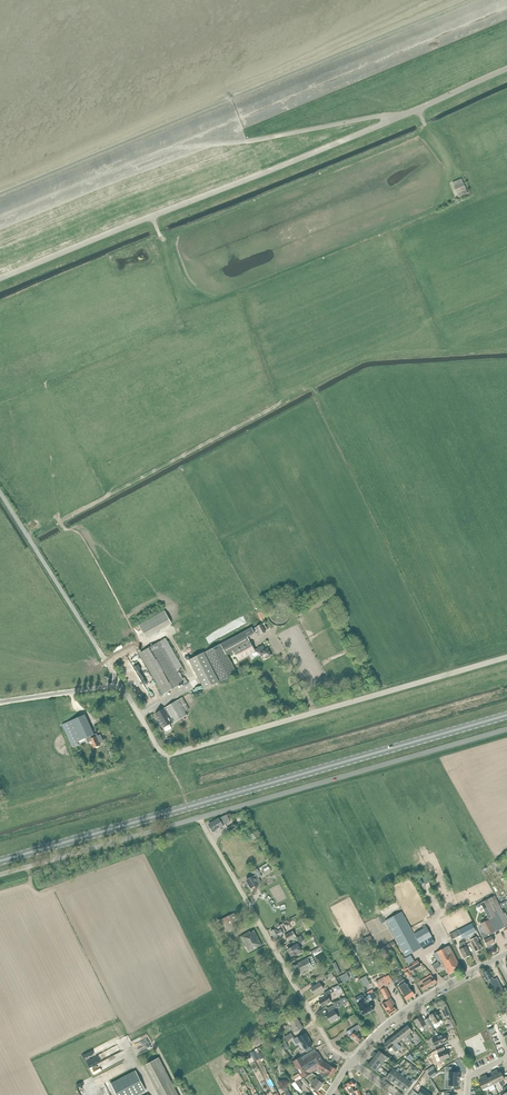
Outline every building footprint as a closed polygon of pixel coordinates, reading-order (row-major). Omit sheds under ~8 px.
[(468,194),(462,179),(461,178),(452,182),(454,187),(459,197),(468,194)] [(279,609),(271,610),(272,619),(284,617),(284,611),(279,612),(279,609)] [(172,623),(170,620),(165,610),(139,625),(144,635),(146,638),(172,623)] [(258,636),(265,632),(261,624),(253,629),(258,636)] [(255,651),(250,641),(248,637),(255,633),(252,628),(220,645),(220,644),(206,652),(221,682),(236,674),(225,655),(233,650),(239,660),(255,651)] [(183,631),(175,636),(177,640),(185,634),(183,631)] [(140,653),(139,653),(163,695),(184,683),(187,681),(185,677),(183,679),(178,669),(180,668),(182,667),(166,638),(140,653)] [(188,643),(182,647),(187,656),(194,652),(188,643)] [(259,652),(263,660),(272,656),(268,649),(265,650),(262,646),(257,649),(259,652)] [(189,660),(199,680),(204,690),(219,682),(204,652),(189,660)] [(191,677),(194,676),(193,673),(192,673),(186,660),(183,662),(191,677)] [(176,701),(155,713),(160,722),(159,723),(161,728),(163,727),(166,732),(172,728),(170,724),(172,723),(173,724),(187,715),(185,712),(189,710),(182,698),(178,700),(176,701)] [(95,737),(92,730),(85,714),(64,723),(74,744),(86,738),(88,742),(91,741),(94,748),(100,745),(99,743),(103,741),(100,735),(96,737),(96,736),(95,737)] [(188,719),(182,721),(188,737),(193,735),(188,719)] [(220,827),(223,826),(230,821),(227,815),(224,815),(209,824),(213,831),(216,830),(217,832),(220,830),(220,829),(221,829),(220,827)] [(261,883),(259,878),(262,876),(257,869),(250,873),(252,876),(246,880),(251,888),(258,884),(261,883)] [(423,895),(427,893),(422,880),(424,879),(422,875),(416,877),(423,895)] [(432,909),(436,907),(432,898),(430,898),(428,893),(426,894),(432,909)] [(492,932),(495,931),(495,930),(506,924),(506,921),(495,896),(481,903),(489,919),(486,921),(492,932)] [(405,956),(421,948),(401,912),(385,920),(405,956)] [(234,929),(243,924),(238,917),(236,918),(233,913),(217,921),(222,931),(218,934),(221,939),(225,937),(236,931),(234,929)] [(492,932),(486,921),(480,924),(485,933),(481,934),(482,937),(480,938),(482,941),(484,940),(487,946),(488,946),(489,947),(490,946),(491,945),(490,944),(494,942),(491,936),(490,933),(492,932)] [(286,932),(283,926),(285,925),(283,923),(279,925),(279,927),(271,931),(275,938),(283,934),(286,932)] [(458,931),(460,935),(462,939),(475,932),(471,924),(458,930),(458,931)] [(423,950),(435,943),(431,937),(432,937),(426,927),(414,934),(423,950)] [(249,951),(262,945),(254,930),(250,932),(250,931),(241,936),(249,951)] [(458,931),(458,930),(449,935),(452,939),(460,935),(458,931)] [(285,935),(288,941),(296,937),(293,931),(285,935)] [(480,950),(482,948),(478,940),(476,937),(470,940),(472,943),(476,951),(477,952),(480,951),(480,950)] [(297,944),(296,944),(294,941),(289,944),(291,947),(287,949),(291,956),(296,954),(297,955),(301,952),(300,951),(301,950),(297,944)] [(464,958),(470,955),(466,946),(465,943),(464,941),(459,943),(461,947),(459,948),(464,958)] [(320,946),(310,951),(313,956),(321,952),(320,951),(323,950),(320,946)] [(441,960),(449,974),(461,968),(449,946),(434,953),(438,961),(441,960)] [(409,964),(414,961),(411,955),(405,958),(409,964)] [(294,976),(312,967),(312,968),(317,966),(311,956),(290,967),(294,976)] [(407,966),(408,967),(410,971),(411,973),(414,971),(413,970),(412,968),(420,963),(418,960),(408,966),(407,966)] [(335,962),(332,964),(337,975),(340,974),(335,962)] [(496,992),(502,988),(496,978),(494,979),(492,977),(492,976),(488,969),(483,972),(488,983),(491,982),(496,992)] [(350,978),(347,973),(340,977),(343,982),(350,978)] [(423,990),(437,983),(434,977),(433,978),(431,975),(419,982),(423,990)] [(321,984),(324,982),(327,980),(325,976),(322,978),(317,981),(318,984),(311,988),(315,995),(324,989),(321,984)] [(366,976),(360,980),(364,987),(370,984),(366,976)] [(391,997),(385,987),(389,985),(385,976),(377,980),(378,981),(376,982),(386,999),(391,997)] [(400,982),(411,997),(415,995),(410,988),(404,979),(400,982)] [(407,1000),(411,997),(400,982),(397,984),(402,994),(407,1000)] [(327,995),(331,993),(329,990),(324,993),(326,996),(319,1001),(322,1007),(331,1002),(327,995)] [(364,999),(357,1003),(363,1015),(374,1009),(367,996),(363,998),(364,999)] [(396,1010),(393,1005),(395,1004),(391,998),(382,1004),(389,1015),(396,1010)] [(339,1018),(335,1012),(338,1010),(334,1004),(327,1008),(330,1012),(327,1014),(331,1022),(339,1018)] [(433,1029),(436,1027),(440,1025),(438,1022),(441,1020),(436,1012),(429,1016),(430,1017),(427,1019),(431,1026),(433,1029)] [(294,1033),(302,1027),(295,1015),(288,1019),(292,1026),(290,1027),(294,1033)] [(427,1019),(424,1021),(421,1016),(414,1020),(419,1028),(422,1027),(424,1030),(428,1028),(427,1028),(431,1026),(427,1019)] [(358,1042),(362,1037),(357,1032),(358,1031),(359,1030),(356,1025),(346,1031),(348,1035),(350,1037),(351,1036),(358,1042)] [(402,1030),(410,1040),(413,1038),(411,1035),(411,1036),(409,1033),(412,1031),(408,1025),(402,1030)] [(407,1043),(410,1040),(402,1030),(396,1035),(400,1040),(403,1038),(405,1040),(407,1043)] [(306,1033),(297,1038),(304,1050),(312,1045),(306,1033)] [(436,1050),(444,1047),(442,1044),(447,1042),(444,1034),(432,1039),(433,1043),(436,1050)] [(397,1043),(400,1040),(396,1035),(390,1039),(398,1050),(401,1047),(399,1045),(397,1043)] [(262,1043),(260,1036),(252,1039),(255,1046),(262,1043)] [(397,1050),(398,1050),(390,1039),(384,1044),(388,1050),(392,1047),(394,1049),(393,1049),(395,1052),(397,1050)] [(137,1049),(140,1051),(142,1047),(146,1049),(148,1045),(144,1042),(141,1047),(139,1045),(137,1049)] [(95,1062),(118,1049),(115,1044),(92,1056),(95,1062)] [(244,1055),(242,1047),(234,1049),(237,1057),(244,1055)] [(440,1061),(449,1057),(447,1050),(445,1051),(444,1047),(436,1050),(440,1061)] [(250,1053),(252,1056),(254,1061),(260,1058),(255,1050),(250,1053)] [(293,1062),(303,1078),(318,1068),(319,1069),(332,1077),(334,1073),(337,1069),(323,1061),(318,1052),(316,1053),(315,1050),(301,1058),(301,1057),(293,1062)] [(372,1053),(384,1062),(386,1059),(387,1059),(388,1057),(379,1051),(377,1054),(374,1051),(372,1053)] [(381,1065),(384,1062),(372,1053),(371,1055),(374,1058),(372,1060),(381,1067),(382,1066),(381,1065)] [(144,1065),(159,1094),(179,1094),(172,1082),(159,1057),(144,1065)] [(380,1069),(381,1067),(372,1060),(370,1063),(367,1061),(365,1063),(376,1072),(379,1068),(380,1069)] [(98,1062),(86,1068),(90,1075),(102,1069),(98,1062)] [(119,1064),(90,1076),(94,1085),(123,1073),(119,1064)] [(391,1082),(391,1081),(398,1072),(400,1069),(398,1067),(396,1071),(393,1068),(390,1072),(386,1077),(389,1080),(389,1081),(391,1082)] [(445,1080),(445,1088),(452,1089),(452,1085),(458,1086),(459,1081),(460,1081),(460,1077),(459,1077),(459,1072),(451,1072),(451,1067),(446,1067),(446,1072),(449,1072),(449,1080),(445,1080)] [(504,1078),(501,1071),(498,1072),(497,1069),(493,1070),(499,1080),(498,1081),(501,1087),(504,1085),(501,1079),(504,1078)] [(111,1083),(117,1094),(136,1094),(146,1090),(135,1070),(111,1083)] [(493,1083),(498,1081),(499,1080),(493,1070),(490,1072),(492,1075),(490,1076),(493,1083)] [(398,1072),(391,1081),(394,1084),(395,1086),(396,1085),(403,1076),(405,1072),(403,1071),(401,1074),(398,1072)] [(300,1088),(303,1085),(299,1080),(302,1078),(299,1073),(293,1077),(296,1082),(300,1088)] [(493,1083),(490,1076),(488,1078),(486,1074),(483,1076),(488,1086),(489,1088),(489,1089),(490,1091),(495,1089),(493,1083)] [(400,1089),(401,1088),(408,1079),(410,1076),(408,1075),(405,1078),(403,1076),(396,1085),(399,1087),(399,1088),(400,1089)] [(479,1082),(482,1089),(488,1086),(483,1076),(480,1077),(481,1081),(479,1082)] [(306,1087),(309,1084),(304,1078),(301,1080),(306,1087)] [(317,1091),(323,1084),(316,1078),(315,1080),(314,1079),(310,1083),(312,1084),(310,1086),(317,1091)] [(405,1093),(415,1080),(413,1078),(411,1081),(408,1079),(401,1088),(404,1091),(404,1092),(405,1093)] [(351,1081),(344,1085),(347,1090),(349,1093),(355,1090),(353,1087),(354,1086),(351,1081)]
